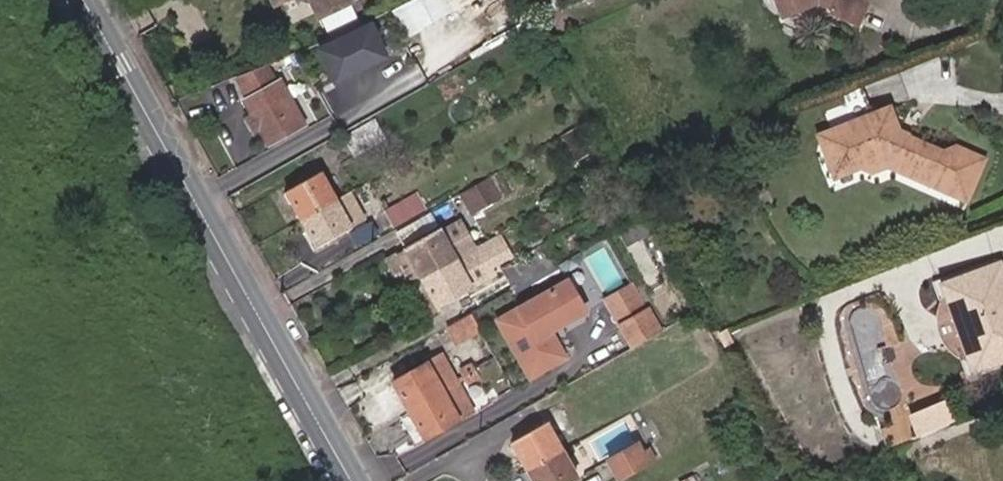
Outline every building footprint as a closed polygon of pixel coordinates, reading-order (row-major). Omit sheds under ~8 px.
[(346,4),(345,0),(301,0),(312,20),(346,4)] [(400,37),(451,14),(445,0),(409,0),(387,10),(400,37)] [(783,19),(809,9),(829,16),(829,18),(852,27),(863,0),(760,0),(760,1),(761,5),(763,9),(766,11),(770,13),(775,13),(779,12),(783,19)] [(366,31),(315,55),(330,87),(381,63),(366,31)] [(263,67),(233,79),(244,101),(272,87),(263,67)] [(244,101),(239,104),(262,149),(301,129),(278,84),(272,87),(244,101)] [(582,118),(576,108),(562,117),(568,126),(582,118)] [(883,117),(812,144),(828,186),(857,176),(864,179),(879,172),(963,206),(979,167),(952,156),(935,162),(894,146),(883,117)] [(385,142),(374,122),(340,140),(351,161),(385,142)] [(588,158),(583,148),(568,157),(573,166),(588,158)] [(298,224),(332,205),(317,175),(283,195),(298,224)] [(487,181),(460,196),(471,219),(499,202),(487,181)] [(388,228),(423,209),(414,194),(380,213),(388,228)] [(345,197),(332,205),(298,224),(312,251),(361,227),(345,197)] [(629,228),(642,221),(634,206),(620,213),(629,228)] [(644,224),(618,238),(626,251),(652,238),(644,224)] [(438,236),(438,235),(404,253),(405,254),(419,281),(453,262),(469,253),(473,251),(458,225),(438,236)] [(473,251),(469,253),(480,276),(497,267),(485,245),(473,251)] [(528,254),(531,261),(540,278),(558,268),(545,245),(528,254)] [(405,254),(391,262),(406,288),(419,281),(405,254)] [(997,257),(942,280),(956,313),(943,319),(955,348),(968,343),(980,375),(1002,366),(1002,272),(997,257)] [(531,261),(502,278),(510,294),(540,278),(531,261)] [(469,290),(453,262),(419,281),(422,285),(435,309),(469,290)] [(422,285),(404,294),(420,323),(438,313),(435,309),(422,285)] [(602,301),(618,330),(646,314),(630,285),(602,301)] [(565,287),(495,326),(527,382),(562,363),(555,350),(547,349),(542,339),(582,317),(565,287)] [(646,314),(618,330),(631,351),(659,335),(646,314)] [(471,316),(447,330),(456,343),(478,330),(471,316)] [(555,350),(547,337),(542,339),(547,349),(555,350)] [(439,359),(391,386),(422,442),(470,416),(439,359)] [(396,395),(391,386),(383,390),(388,399),(396,395)] [(738,400),(725,408),(731,418),(745,410),(738,400)] [(512,445),(527,472),(559,455),(544,427),(512,445)] [(607,464),(616,480),(627,480),(648,469),(637,448),(607,464)] [(527,472),(532,480),(574,480),(559,455),(527,472)]
